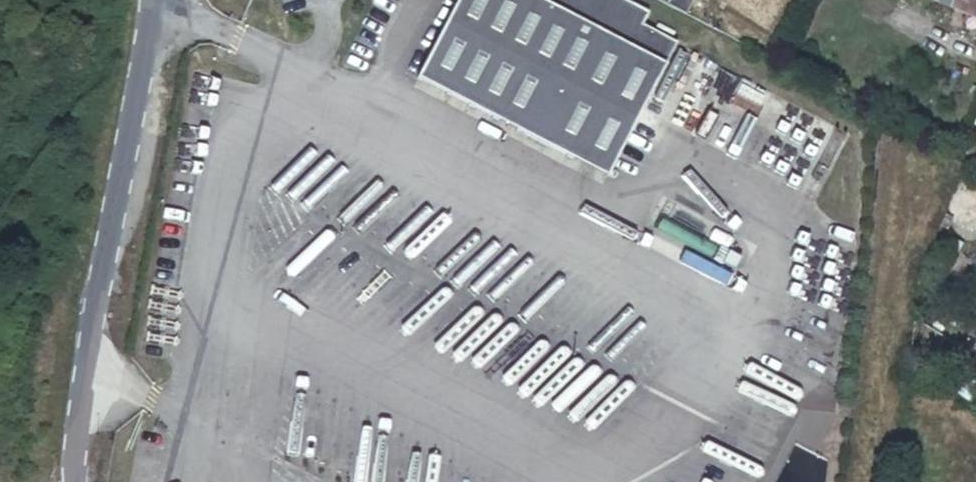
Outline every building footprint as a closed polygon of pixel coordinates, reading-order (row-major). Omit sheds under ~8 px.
[(415,69),(604,170),(675,37),(640,18),(647,6),(636,0),(452,0),(415,69)]
